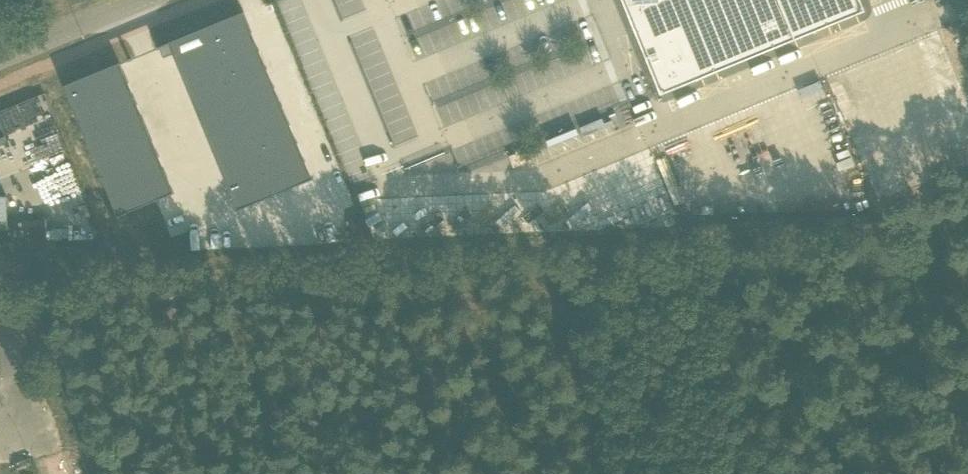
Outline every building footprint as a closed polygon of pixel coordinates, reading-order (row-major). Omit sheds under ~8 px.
[(661,95),(865,12),(860,0),(622,0),(661,95)] [(315,180),(244,12),(160,48),(165,59),(174,55),(239,212),(315,180)] [(64,88),(119,219),(177,195),(121,64),(64,88)] [(440,103),(445,124),(463,119),(458,99),(440,103)] [(46,236),(44,215),(3,218),(2,194),(0,195),(0,239),(46,236)] [(46,224),(47,239),(62,238),(62,223),(46,224)] [(47,473),(76,473),(70,448),(43,454),(47,473)]
